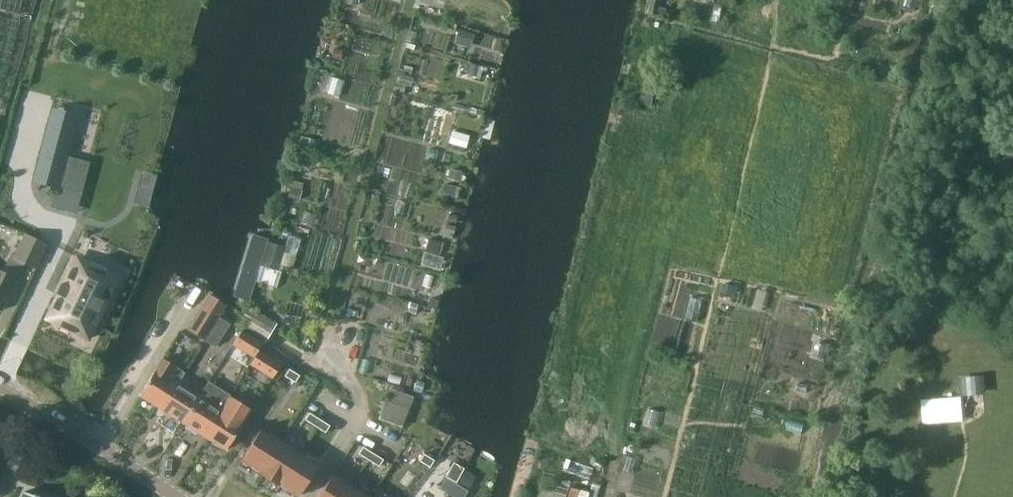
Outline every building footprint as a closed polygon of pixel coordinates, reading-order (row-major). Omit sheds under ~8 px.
[(17,9),(19,0),(0,0),(0,6),(17,9)] [(649,13),(658,15),(661,0),(651,0),(649,13)] [(705,11),(702,18),(708,20),(711,12),(705,11)] [(450,23),(448,30),(454,32),(457,25),(450,23)] [(457,30),(454,45),(470,49),(474,35),(457,30)] [(334,49),(332,58),(341,61),(343,51),(334,49)] [(644,87),(640,103),(652,106),(655,90),(644,87)] [(82,194),(88,171),(63,164),(73,127),(50,121),(33,183),(56,189),(57,187),(82,194)] [(452,131),(449,144),(466,148),(470,136),(452,131)] [(300,137),(298,145),(312,148),(314,140),(300,137)] [(430,149),(428,157),(436,159),(438,151),(430,149)] [(446,153),(444,165),(449,166),(452,154),(446,153)] [(450,169),(447,179),(460,182),(462,172),(450,169)] [(293,180),(289,197),(300,200),(304,183),(293,180)] [(446,184),(444,194),(454,196),(456,186),(446,184)] [(141,189),(138,202),(148,205),(152,192),(141,189)] [(450,214),(448,224),(456,225),(458,215),(450,214)] [(447,224),(444,237),(452,239),(455,226),(447,224)] [(17,281),(25,264),(36,269),(47,246),(24,235),(14,257),(11,256),(2,274),(0,273),(0,311),(2,312),(17,281)] [(234,297),(249,301),(260,266),(267,242),(268,240),(253,235),(234,297)] [(429,240),(426,253),(437,256),(440,242),(429,240)] [(267,242),(260,266),(277,271),(285,247),(267,242)] [(58,295),(46,319),(51,322),(51,321),(64,328),(69,331),(70,330),(83,337),(82,337),(87,340),(94,326),(94,325),(98,317),(98,318),(101,312),(100,312),(104,304),(105,304),(108,299),(107,298),(111,290),(111,291),(112,290),(111,289),(116,279),(104,273),(106,269),(105,268),(104,270),(90,264),(91,262),(90,261),(88,266),(80,262),(81,261),(76,259),(63,285),(60,284),(60,285),(63,286),(59,294),(56,293),(55,294),(58,295)] [(724,283),(722,292),(737,296),(739,287),(724,283)] [(205,341),(218,320),(228,305),(210,296),(194,320),(201,324),(194,334),(205,341)] [(262,344),(275,324),(254,311),(242,331),(262,344)] [(216,348),(222,337),(229,327),(218,320),(205,341),(216,348)] [(241,331),(233,344),(254,357),(262,344),(242,331),(241,331)] [(259,351),(250,364),(271,378),(280,364),(259,351)] [(161,410),(177,384),(184,374),(162,360),(139,396),(161,410)] [(295,382),(299,376),(289,369),(284,376),(295,382)] [(416,381),(414,391),(422,393),(424,383),(416,381)] [(182,424),(199,398),(177,384),(161,410),(182,424)] [(204,437),(220,412),(227,401),(205,387),(199,398),(182,424),(204,437)] [(395,392),(391,403),(410,410),(414,399),(395,392)] [(962,396),(922,400),(924,424),(964,420),(962,396)] [(226,451),(242,425),(250,412),(229,398),(227,401),(220,412),(204,437),(226,451)] [(387,401),(380,420),(403,429),(410,410),(391,403),(387,401)] [(319,419),(309,413),(305,420),(315,426),(319,419)] [(325,432),(329,426),(319,419),(315,426),(325,432)] [(260,473),(280,440),(261,428),(241,461),(260,473)] [(278,484),(299,452),(280,440),(260,473),(278,484)] [(373,453),(363,447),(358,454),(368,460),(373,453)] [(297,496),(318,464),(299,452),(278,484),(297,496)] [(383,460),(373,453),(368,460),(379,467),(383,460)] [(429,467),(434,460),(424,454),(419,461),(429,467)] [(453,463),(446,477),(457,483),(464,469),(453,463)] [(466,470),(457,484),(468,491),(476,477),(466,470)] [(352,486),(333,474),(318,496),(345,496),(352,486)] [(450,496),(457,485),(446,478),(439,489),(450,496)] [(593,489),(573,483),(569,496),(590,496),(593,489)] [(457,485),(450,496),(452,496),(465,496),(468,492),(457,485)] [(352,486),(345,496),(370,496),(352,486)] [(537,496),(566,496),(567,495),(540,488),(537,496)]
